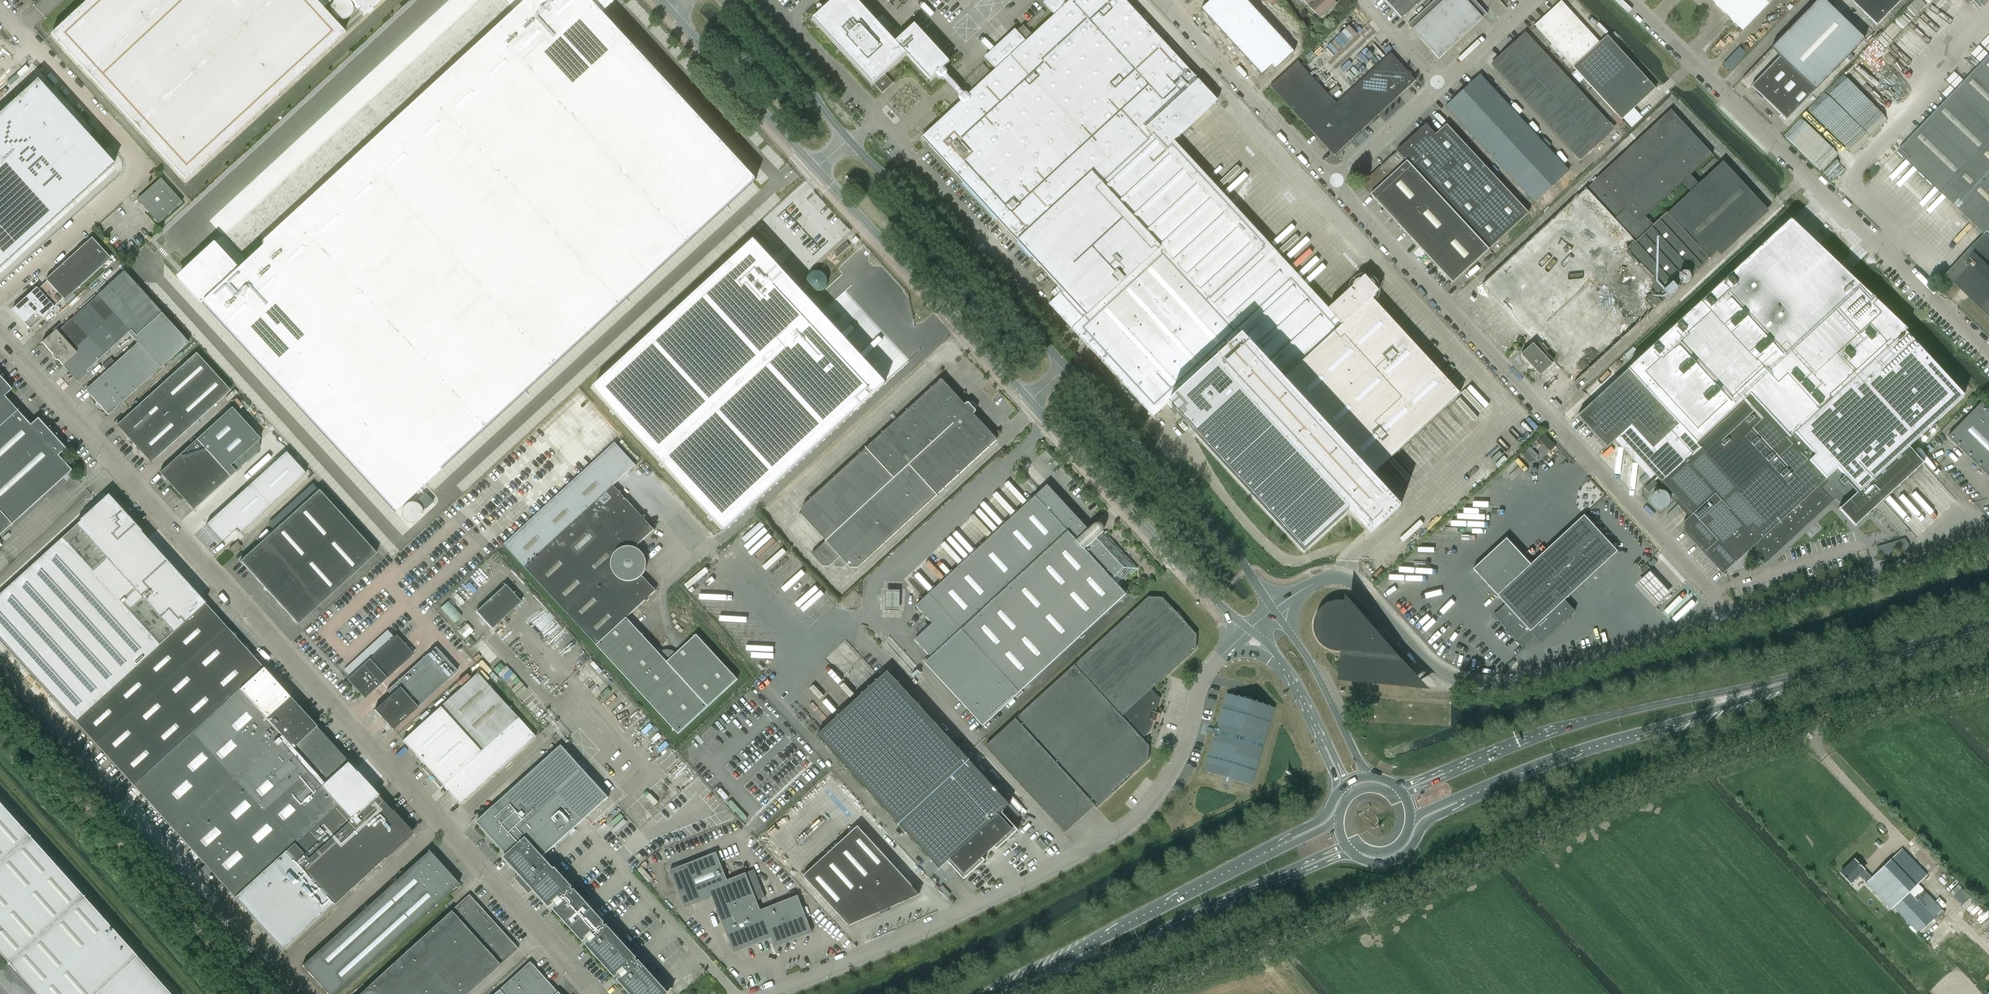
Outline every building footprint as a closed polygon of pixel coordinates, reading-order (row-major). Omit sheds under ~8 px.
[(51,34),(185,179),(344,33),(322,9),(333,0),(88,0),(51,34)] [(178,277),(395,512),(756,180),(602,12),(612,2),(610,0),(523,0),(526,3),(235,270),(213,246),(178,277)] [(331,9),(331,10),(331,12),(331,13),(332,14),(332,15),(333,15),(333,16),(334,17),(335,18),(336,18),(337,19),(338,19),(339,20),(340,20),(341,20),(343,20),(344,20),(346,19),(348,18),(349,17),(350,16),(351,15),(351,14),(352,13),(352,12),(352,11),(353,10),(353,9),(353,8),(352,7),(352,6),(352,5),(351,3),(350,2),(349,1),(348,0),(335,0),(334,1),(334,2),(333,3),(332,4),(331,5),(331,7),(331,8),(331,9)] [(364,16),(381,0),(350,0),(364,16)] [(441,0),(420,0),(430,10),(441,0)] [(813,19),(873,84),(906,54),(931,80),(936,75),(940,79),(943,79),(948,74),(948,72),(944,68),(950,62),(915,24),(896,42),(857,0),(834,0),(813,19)] [(923,138),(1018,241),(1059,286),(1051,293),(1056,298),(1049,304),(1154,417),(1170,402),(1299,544),(1342,503),(1371,534),(1401,507),(1372,476),(1461,394),(1372,298),(1379,291),(1365,276),(1329,309),(1278,254),(1173,141),(1217,101),(1198,80),(1198,81),(1196,78),(1124,0),(1073,0),(1071,2),(1070,0),(1051,0),(1046,5),(1056,16),(1027,43),(1016,31),(987,58),(997,70),(969,95),(967,92),(964,92),(959,96),(959,99),(962,102),(923,138)] [(1200,9),(1213,23),(1230,8),(1224,3),(1222,0),(1209,0),(1200,9)] [(1224,3),(1230,8),(1231,10),(1242,0),(1227,0),(1224,3)] [(1231,10),(1238,17),(1251,5),(1246,0),(1242,0),(1231,10)] [(1308,5),(1310,6),(1309,7),(1320,19),(1337,3),(1334,0),(1303,0),(1308,5)] [(1401,19),(1422,0),(1384,0),(1401,19)] [(1408,25),(1439,59),(1488,14),(1474,0),(1435,0),(1408,25)] [(1743,31),(1772,0),(1712,0),(1743,31)] [(1751,86),(1758,92),(1756,94),(1761,100),(1763,98),(1787,120),(1815,91),(1847,58),(1851,62),(1854,58),(1851,55),(1865,40),(1824,0),(1819,0),(1771,49),(1780,57),(1751,86)] [(1877,25),(1901,0),(1851,0),(1877,25)] [(1561,1),(1535,25),(1622,120),(1656,89),(1607,36),(1600,43),(1561,1)] [(1251,5),(1238,17),(1242,22),(1244,25),(1258,12),(1251,5)] [(1230,8),(1213,23),(1226,37),(1242,22),(1238,17),(1231,10),(1230,8)] [(1258,12),(1244,25),(1251,32),(1265,20),(1258,12)] [(1265,20),(1251,32),(1254,35),(1258,39),(1271,27),(1265,20)] [(1242,22),(1226,37),(1238,50),(1254,35),(1251,32),(1244,25),(1242,22)] [(1024,25),(1018,30),(1026,39),(1032,33),(1024,25)] [(1271,27),(1258,39),(1265,47),(1278,34),(1271,27)] [(1526,33),(1492,65),(1580,160),(1614,129),(1526,33)] [(1278,34),(1265,47),(1266,48),(1272,54),(1285,42),(1278,34)] [(1254,35),(1238,50),(1250,63),(1266,48),(1265,47),(1258,39),(1254,35)] [(1285,42),(1272,54),(1280,63),(1293,51),(1285,42)] [(1266,48),(1250,63),(1264,78),(1280,63),(1272,54),(1266,48)] [(1298,61),(1270,87),(1334,156),(1416,81),(1391,53),(1336,103),(1298,61)] [(1898,152),(1985,235),(1946,275),(1988,316),(1988,57),(1898,152)] [(1480,75),(1446,107),(1534,202),(1536,201),(1542,209),(1574,179),(1567,172),(1569,171),(1480,75)] [(0,115),(0,270),(113,167),(37,80),(0,115)] [(1690,175),(1713,155),(1671,110),(1597,179),(1586,189),(1482,285),(1537,343),(1535,345),(1533,343),(1521,355),(1540,376),(1552,365),(1551,363),(1553,361),(1574,384),(1665,299),(1659,293),(1663,290),(1669,296),(1677,288),(1678,288),(1682,285),(1683,286),(1692,277),(1691,275),(1691,274),(1765,207),(1723,162),(1699,184),(1690,175)] [(1427,125),(1362,185),(1453,283),(1528,213),(1447,125),(1436,135),(1427,125)] [(160,178),(136,200),(158,224),(182,202),(160,178)] [(1790,220),(1578,416),(1607,448),(1620,436),(1692,515),(1684,522),(1683,532),(1723,575),(1750,549),(1764,564),(1810,522),(1832,502),(1836,498),(1843,506),(1840,509),(1839,508),(1838,509),(1850,522),(1855,527),(1860,522),(1923,464),(1908,448),(1964,397),(1903,331),(1905,328),(1790,220)] [(36,288),(12,310),(29,329),(62,299),(64,300),(110,258),(91,238),(45,280),(46,281),(37,289),(36,288)] [(753,241),(593,388),(725,531),(885,384),(753,241)] [(54,331),(41,343),(75,380),(127,333),(137,343),(165,319),(160,314),(123,272),(56,332),(54,331)] [(137,343),(85,391),(107,416),(187,343),(168,323),(165,319),(137,343)] [(195,354),(116,425),(150,463),(229,392),(195,354)] [(15,411),(2,396),(9,389),(0,379),(0,425),(15,411)] [(939,381),(801,508),(801,515),(826,541),(811,554),(823,566),(828,566),(832,563),(836,567),(843,567),(847,564),(851,568),(857,568),(995,442),(995,440),(973,415),(976,412),(976,410),(969,403),(967,403),(964,406),(941,381),(939,381)] [(1948,437),(1988,477),(1988,411),(1981,403),(1948,437)] [(219,420),(160,474),(192,510),(228,477),(235,471),(230,466),(260,439),(233,408),(219,420)] [(15,411),(0,425),(0,534),(70,470),(56,455),(63,449),(36,419),(29,425),(15,411)] [(615,443),(505,544),(597,645),(678,733),(737,679),(696,635),(676,653),(674,651),(671,650),(668,649),(665,650),(662,650),(660,652),(659,653),(626,618),(656,590),(642,575),(644,573),(645,570),(646,567),(646,563),(646,559),(644,556),(643,553),(641,551),(638,549),(635,548),(654,530),(655,529),(614,484),(635,464),(615,443)] [(1526,451),(1522,455),(1530,463),(1534,460),(1526,451)] [(286,452),(206,525),(222,542),(237,529),(241,533),(271,505),(275,502),(306,474),(286,452)] [(933,623),(915,640),(932,657),(926,663),(983,725),(1018,692),(1125,594),(1117,585),(1134,570),(1093,525),(1087,530),(1047,486),(929,595),(916,605),(933,623)] [(317,491),(239,562),(297,625),(374,554),(317,491)] [(425,493),(417,500),(425,509),(433,502),(425,493)] [(0,592),(0,640),(73,721),(202,604),(105,497),(0,592)] [(1882,515),(1864,531),(1877,544),(1883,538),(1887,543),(1896,535),(1892,530),(1894,528),(1882,515)] [(1507,539),(1473,570),(1497,595),(1506,605),(1494,615),(1518,642),(1523,647),(1535,636),(1541,643),(1574,612),(1564,600),(1617,551),(1584,516),(1530,565),(1507,539)] [(236,542),(228,549),(232,554),(240,547),(236,542)] [(1646,566),(1641,571),(1644,575),(1650,569),(1646,566)] [(505,585),(476,611),(492,629),(521,602),(505,585)] [(1149,597),(986,746),(1066,833),(1095,805),(1097,808),(1149,760),(1150,746),(1143,739),(1150,732),(1161,699),(1152,689),(1196,649),(1197,635),(1163,598),(1149,597)] [(1314,624),(1314,628),(1314,632),(1315,635),(1317,638),(1319,641),(1321,644),(1324,647),(1328,649),(1332,650),(1336,651),(1340,652),(1348,650),(1345,675),(1413,681),(1395,662),(1402,655),(1393,646),(1386,653),(1363,627),(1360,618),(1363,617),(1361,613),(1358,610),(1354,606),(1351,604),(1347,602),(1344,601),(1341,600),(1334,601),(1331,602),(1328,603),(1326,605),(1323,606),(1321,608),(1318,612),(1317,614),(1315,619),(1314,624)] [(202,604),(73,721),(94,744),(174,832),(235,897),(282,949),(332,904),(333,904),(410,833),(376,796),(356,773),(349,779),(340,769),(347,762),(314,727),(223,627),(202,604)] [(395,636),(346,679),(363,698),(412,655),(395,636)] [(392,694),(374,710),(391,728),(392,729),(448,679),(457,671),(435,647),(388,689),(392,694)] [(888,671),(817,735),(940,869),(948,862),(964,880),(985,860),(983,858),(995,847),(997,850),(1018,830),(1002,812),(1010,805),(888,671)] [(837,671),(824,684),(843,704),(856,692),(837,671)] [(477,672),(402,740),(425,766),(423,769),(440,788),(443,785),(461,805),(535,737),(477,672)] [(1227,693),(1204,770),(1253,785),(1276,708),(1227,693)] [(476,822),(508,856),(504,859),(509,865),(513,862),(524,874),(520,877),(526,884),(532,890),(535,887),(546,899),(543,902),(548,908),(554,902),(558,907),(555,909),(583,940),(586,938),(591,942),(588,945),(616,976),(619,973),(623,978),(620,980),(632,993),(667,993),(673,989),(672,988),(671,990),(667,986),(664,989),(554,869),(553,870),(547,863),(542,857),(608,797),(562,745),(476,822)] [(347,762),(340,769),(349,779),(356,773),(347,762)] [(8,963),(7,964),(8,964),(8,965),(9,964),(36,993),(170,993),(137,957),(83,897),(84,897),(84,896),(83,896),(30,837),(30,836),(29,835),(29,836),(0,804),(0,954),(8,963)] [(1892,860),(1872,878),(1867,883),(1866,883),(1877,895),(1891,909),(1893,907),(1909,892),(1916,886),(1916,885),(1927,875),(1902,849),(1892,860)] [(302,966),(328,993),(338,993),(458,884),(427,850),(302,966)] [(831,851),(804,876),(849,926),(880,912),(881,914),(890,911),(888,908),(920,894),(893,866),(867,890),(831,851)] [(716,852),(670,871),(684,908),(712,897),(734,953),(771,939),(775,948),(813,933),(798,896),(761,910),(746,873),(727,880),(716,852)] [(1867,883),(1872,878),(1864,870),(1855,860),(1841,873),(1850,883),(1859,875),(1867,883)] [(1934,919),(1914,898),(1909,892),(1893,907),(1918,934),(1934,919)] [(359,993),(467,993),(517,948),(467,895),(359,993)] [(494,993),(559,993),(530,962),(494,993)]
